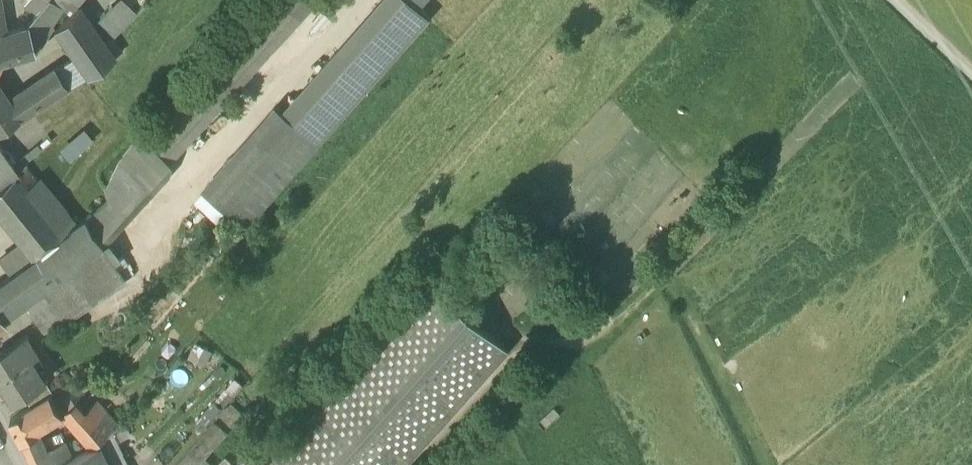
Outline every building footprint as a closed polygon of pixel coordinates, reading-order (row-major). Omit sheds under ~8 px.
[(26,28),(28,28),(35,54),(62,11),(63,10),(51,0),(50,0),(49,0),(42,9),(26,28)] [(28,5),(42,9),(49,0),(32,0),(28,5)] [(51,0),(63,10),(62,11),(70,16),(78,7),(76,6),(81,0),(51,0)] [(100,18),(114,38),(147,4),(143,0),(118,0),(100,18)] [(140,136),(164,157),(294,13),(279,0),(263,0),(140,136)] [(294,13),(302,20),(318,0),(279,0),(294,13)] [(280,116),(315,147),(430,16),(411,0),(382,0),(280,116)] [(104,44),(78,7),(70,16),(55,31),(88,78),(114,59),(104,44)] [(0,16),(0,64),(35,54),(28,28),(26,28),(6,35),(0,16)] [(112,39),(104,44),(114,59),(122,54),(112,39)] [(55,71),(7,103),(19,121),(67,89),(55,71)] [(0,93),(0,134),(19,121),(7,103),(0,93)] [(280,116),(273,110),(206,188),(246,225),(315,147),(280,116)] [(73,160),(96,140),(87,129),(64,150),(73,160)] [(119,163),(106,190),(110,201),(87,218),(104,247),(154,193),(171,163),(164,157),(140,136),(119,163)] [(14,177),(13,176),(17,173),(1,151),(0,151),(0,187),(14,177)] [(37,182),(24,167),(17,173),(13,176),(14,177),(26,191),(37,182)] [(0,187),(0,217),(33,258),(35,257),(63,236),(26,191),(14,177),(0,187)] [(78,224),(42,179),(37,182),(26,191),(63,236),(78,224)] [(63,236),(35,257),(48,276),(20,297),(43,329),(125,281),(104,247),(87,218),(78,224),(63,236)] [(0,284),(0,312),(20,297),(48,276),(35,257),(33,258),(0,284)] [(258,464),(403,464),(511,343),(429,272),(258,464)] [(0,354),(0,380),(13,402),(24,395),(46,381),(47,380),(46,378),(42,380),(29,359),(38,353),(27,336),(0,354)] [(46,381),(24,395),(31,407),(50,395),(53,393),(46,381)] [(31,407),(11,420),(10,421),(21,440),(29,458),(45,451),(37,434),(35,431),(62,414),(62,413),(50,395),(31,407)] [(85,412),(75,402),(62,413),(62,414),(81,436),(94,447),(98,442),(117,423),(96,401),(85,412)] [(239,417),(226,407),(215,419),(227,430),(239,417)] [(174,464),(209,464),(202,458),(227,430),(215,419),(174,464)] [(29,458),(32,464),(60,464),(73,458),(65,442),(45,451),(29,458)] [(98,442),(94,447),(73,458),(60,464),(111,464),(98,442)] [(224,457),(218,464),(232,464),(224,457)]
